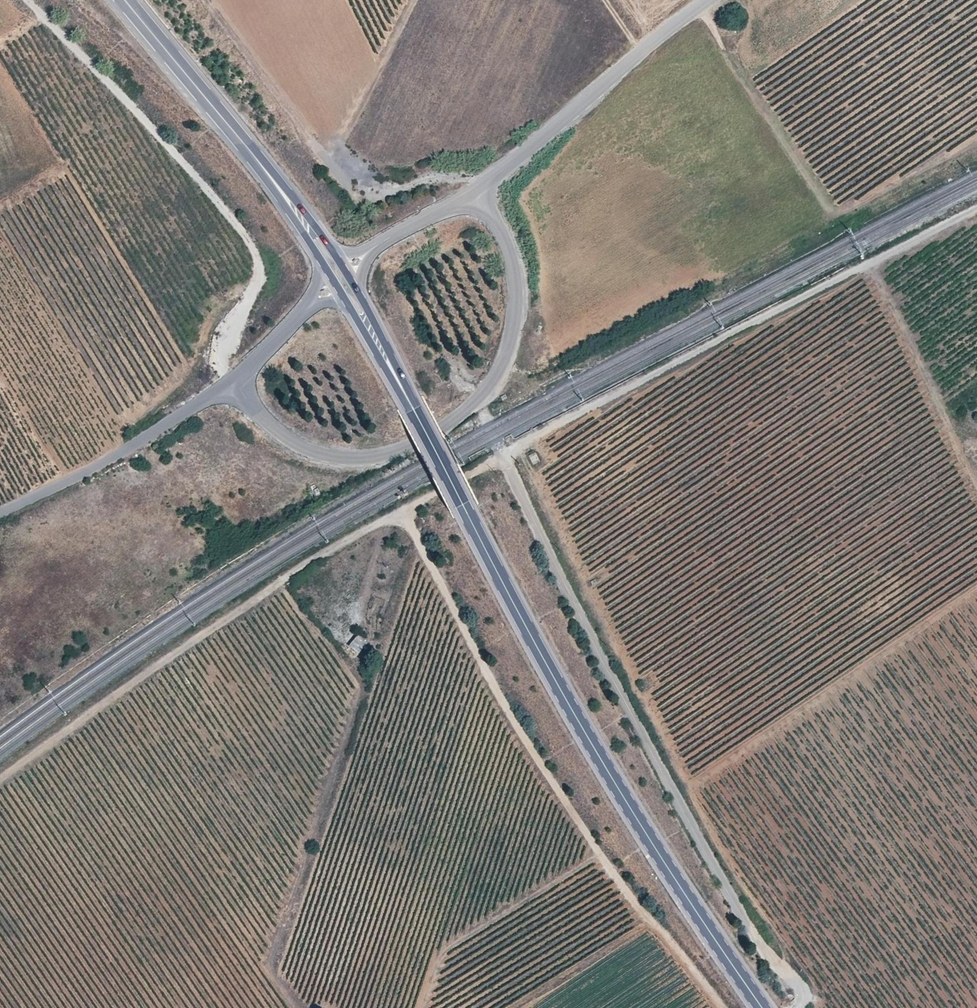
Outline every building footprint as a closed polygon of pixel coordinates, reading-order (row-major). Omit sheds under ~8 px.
[(729,32),(735,28),(730,19),(723,23),(729,32)] [(440,280),(447,275),(442,266),(434,271),(440,280)] [(541,461),(537,452),(528,455),(534,465),(541,461)] [(358,635),(350,646),(359,654),(367,642),(358,635)]
